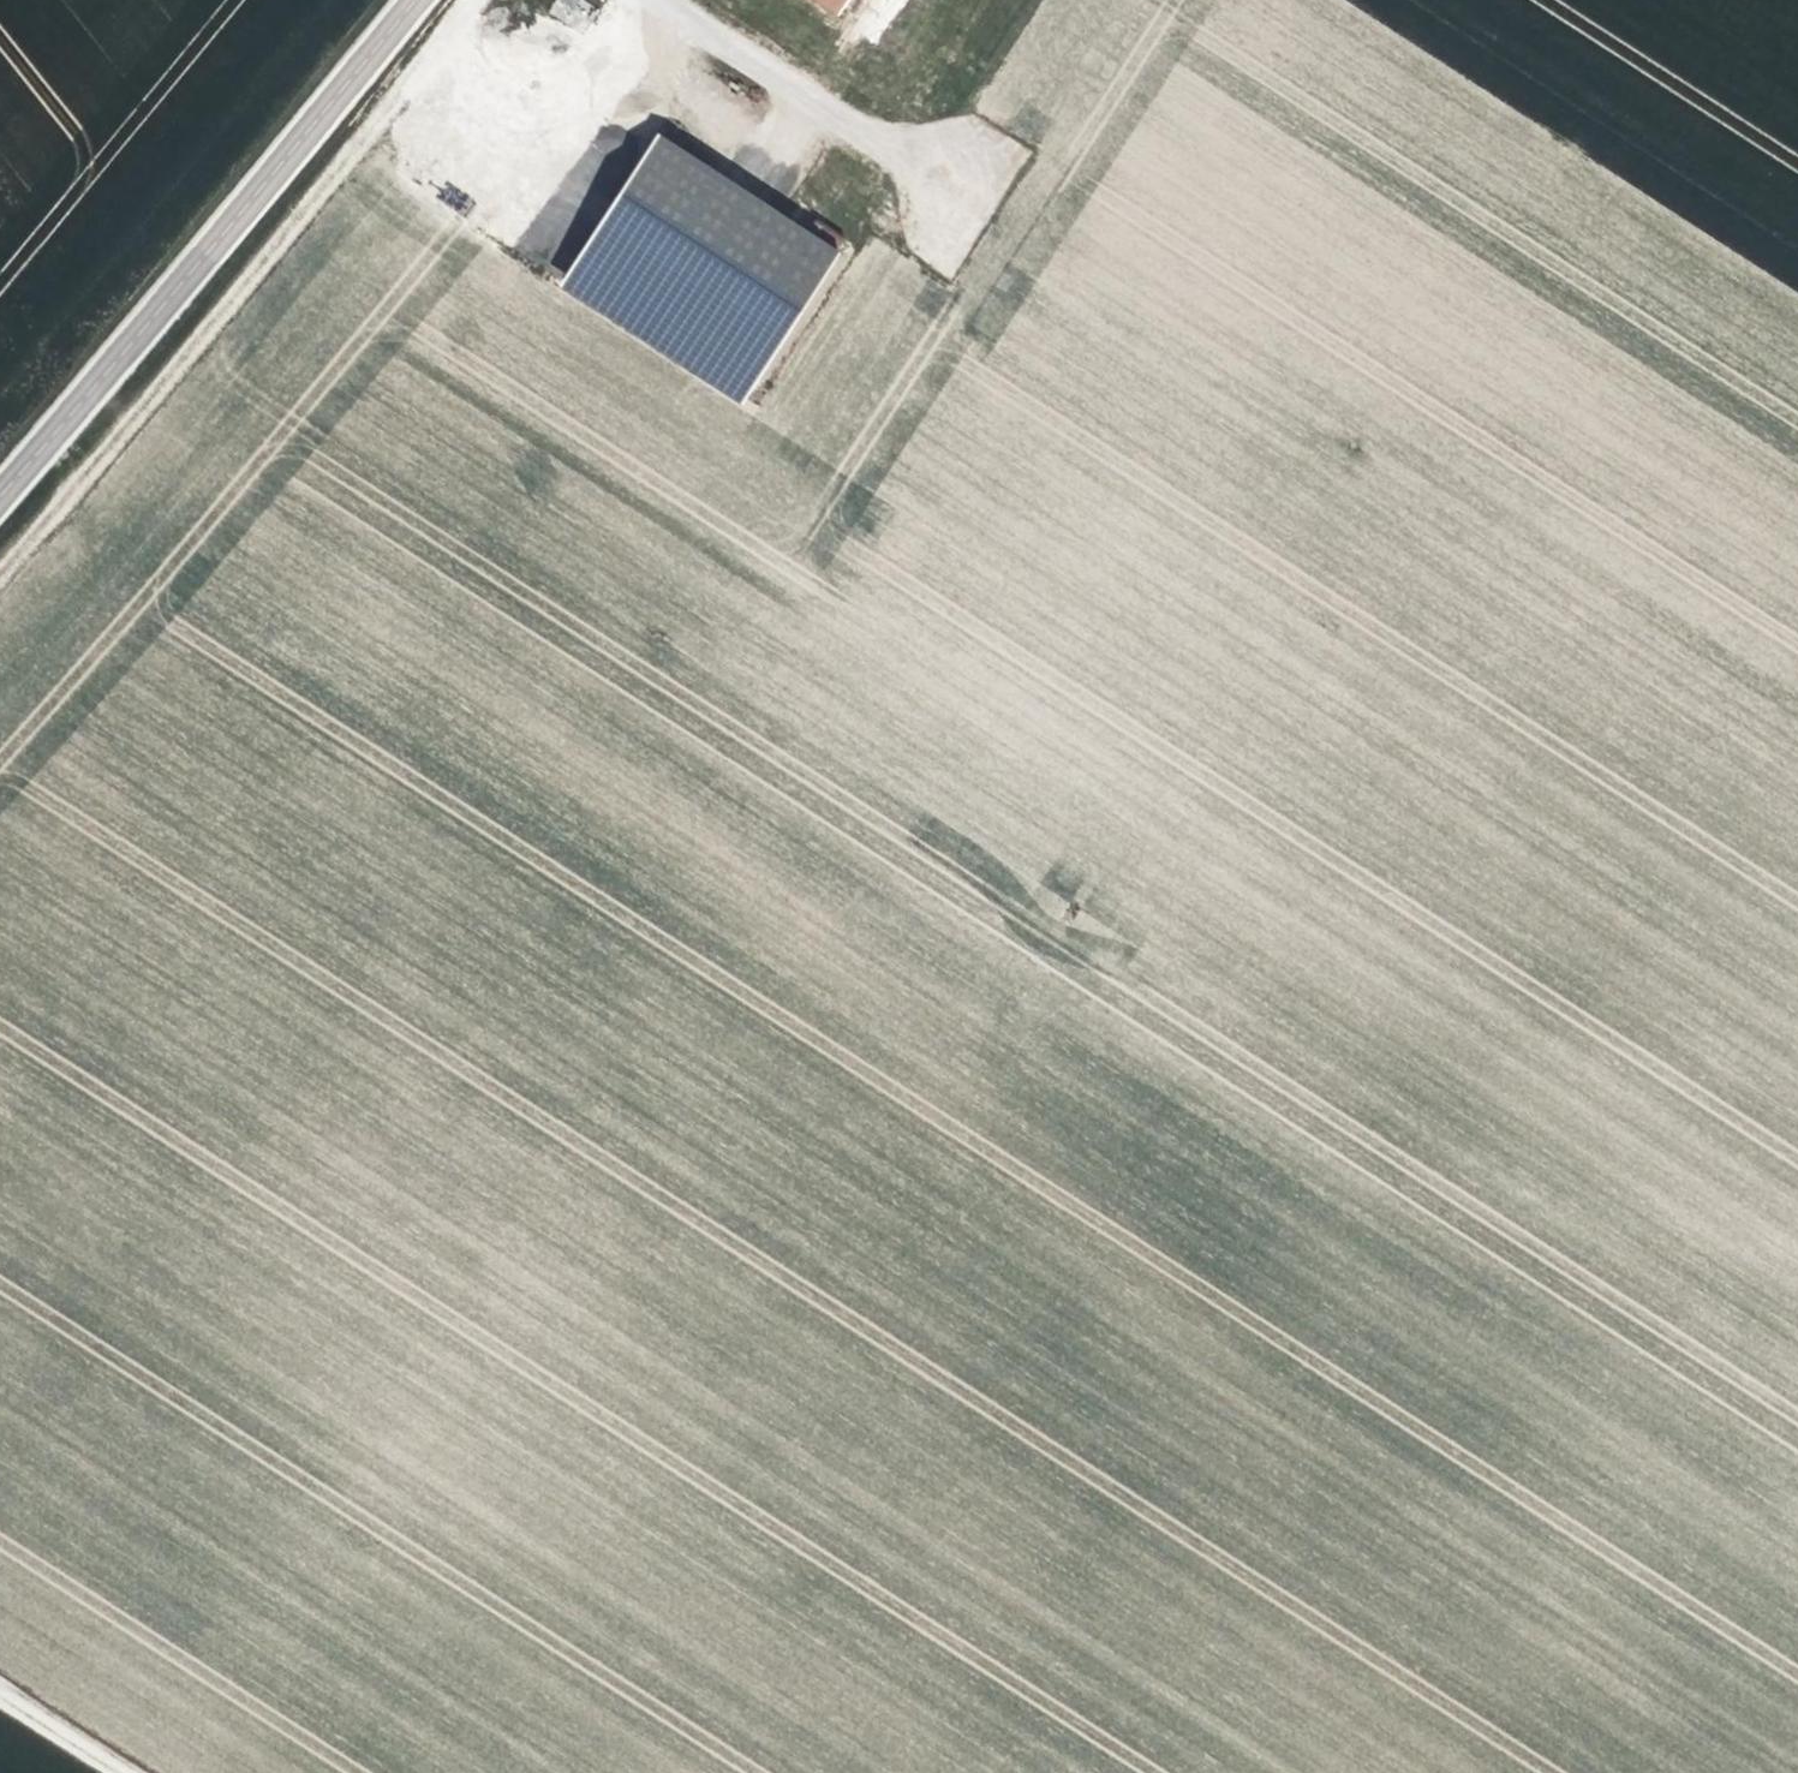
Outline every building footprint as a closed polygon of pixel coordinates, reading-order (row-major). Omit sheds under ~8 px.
[(836,11),(843,0),(819,0),(836,11)] [(836,258),(654,140),(575,261),(758,379),(836,258)]
